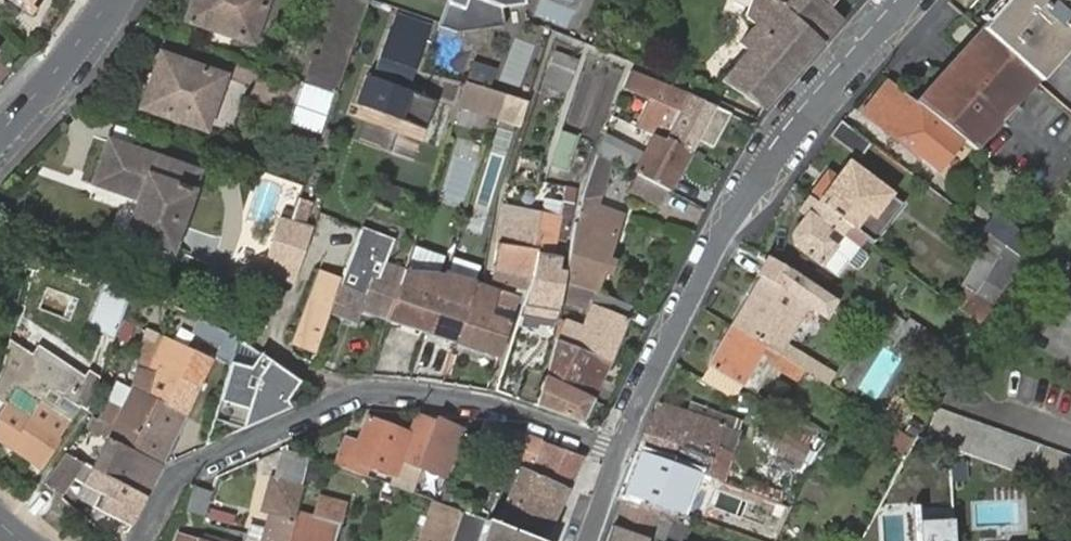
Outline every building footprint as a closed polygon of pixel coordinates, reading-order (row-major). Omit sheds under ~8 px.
[(30,13),(39,0),(11,0),(30,13)] [(210,27),(234,36),(238,37),(252,42),(254,37),(258,27),(267,0),(193,0),(192,4),(187,19),(210,27)] [(306,84),(337,94),(369,1),(366,0),(335,0),(329,17),(334,19),(320,58),(316,56),(306,84)] [(524,0),(447,0),(437,27),(454,33),(503,25),(500,7),(524,4),(524,0)] [(763,109),(801,67),(823,42),(842,21),(826,6),(819,0),(752,0),(745,16),(755,25),(738,43),(747,51),(730,70),(722,79),(720,81),(763,109)] [(1039,81),(1070,45),(1070,0),(1005,0),(986,22),(980,29),(1021,65),(1037,80),(1039,81)] [(371,77),(406,90),(429,25),(394,13),(371,77)] [(1021,65),(980,29),(959,53),(1017,104),(1037,80),(1021,65)] [(567,93),(579,60),(555,52),(543,84),(567,93)] [(959,53),(940,73),(999,124),(1017,104),(959,53)] [(142,106),(183,121),(204,128),(222,77),(160,55),(149,87),(142,106)] [(582,56),(568,126),(600,133),(615,63),(582,56)] [(635,126),(654,135),(664,139),(665,137),(688,95),(631,71),(624,88),(647,98),(635,126)] [(940,73),(916,102),(928,112),(963,140),(971,147),(975,151),(999,124),(940,73)] [(371,77),(364,74),(353,104),(399,121),(410,91),(406,90),(371,77)] [(939,169),(963,140),(928,112),(916,102),(900,90),(889,81),(863,113),(890,135),(895,138),(937,172),(939,169)] [(527,102),(465,82),(456,108),(518,128),(527,102)] [(182,126),(183,121),(142,106),(149,87),(144,85),(136,109),(182,126)] [(713,147),(730,113),(714,106),(688,95),(665,137),(690,152),(696,139),(713,147)] [(841,121),(830,135),(860,158),(871,143),(841,121)] [(577,136),(563,131),(552,163),(552,165),(566,169),(577,136)] [(669,191),(690,152),(665,137),(664,139),(654,135),(644,153),(624,144),(623,146),(604,138),(597,155),(633,173),(640,176),(669,191)] [(111,142),(96,183),(143,200),(138,215),(130,237),(171,251),(172,251),(193,193),(200,173),(192,171),(186,169),(181,167),(143,153),(138,151),(131,149),(111,142)] [(584,190),(583,193),(578,223),(576,223),(569,258),(566,271),(564,281),(595,292),(621,219),(593,209),(597,198),(598,195),(609,161),(597,155),(584,190)] [(821,182),(810,197),(839,218),(849,226),(851,228),(862,236),(871,243),(901,203),(888,194),(849,164),(837,180),(830,189),(821,182)] [(828,173),(821,182),(830,189),(837,180),(828,173)] [(660,207),(669,191),(640,176),(631,193),(660,207)] [(380,182),(375,197),(393,203),(398,188),(380,182)] [(575,205),(578,190),(565,187),(562,202),(546,198),(543,214),(560,218),(563,202),(575,205)] [(172,251),(180,255),(201,196),(193,193),(172,251)] [(839,218),(810,197),(800,211),(807,216),(796,233),(796,234),(795,235),(795,236),(795,237),(795,238),(794,239),(794,240),(795,241),(794,242),(795,243),(795,244),(796,245),(796,246),(797,246),(804,251),(802,253),(809,259),(811,256),(821,263),(833,274),(862,236),(851,228),(849,226),(839,218)] [(293,199),(291,220),(306,222),(308,200),(293,199)] [(543,214),(503,206),(497,244),(538,250),(537,252),(554,255),(557,240),(567,242),(575,205),(563,202),(560,218),(543,214)] [(1022,258),(1023,259),(1033,242),(995,213),(983,229),(987,231),(1022,258)] [(130,237),(138,215),(132,214),(123,240),(169,256),(171,251),(130,237)] [(313,227),(291,221),(280,218),(262,271),(294,284),(301,262),(313,227)] [(362,311),(388,320),(400,286),(406,269),(385,262),(393,241),(376,235),(363,230),(357,243),(356,243),(349,257),(345,268),(341,278),(330,313),(357,324),(362,311)] [(980,325),(1022,258),(987,231),(971,252),(979,258),(961,286),(964,288),(953,305),(980,325)] [(538,250),(497,244),(493,270),(495,270),(493,281),(529,290),(534,276),(537,252),(538,250)] [(534,276),(529,290),(520,317),(547,322),(556,296),(562,297),(564,281),(566,271),(555,268),(557,256),(554,255),(537,252),(534,276)] [(418,330),(427,333),(438,299),(444,280),(440,280),(445,265),(429,260),(419,256),(413,271),(406,269),(400,286),(388,320),(418,330)] [(833,298),(795,272),(769,257),(759,275),(761,276),(731,326),(765,347),(802,370),(826,384),(833,374),(786,344),(810,304),(823,312),(833,298)] [(315,353),(330,313),(341,278),(320,270),(293,345),(315,353)] [(438,299),(427,333),(455,342),(467,309),(473,291),(476,282),(446,272),(444,280),(438,299)] [(611,362),(628,318),(604,309),(609,297),(605,296),(595,292),(564,281),(562,297),(561,302),(587,312),(581,327),(566,321),(562,332),(557,330),(554,339),(557,340),(611,362)] [(520,297),(483,285),(476,282),(473,291),(467,309),(455,342),(499,358),(511,323),(520,297)] [(556,296),(547,322),(558,324),(559,318),(561,302),(562,297),(556,296)] [(628,318),(633,307),(609,297),(604,309),(628,318)] [(890,312),(881,328),(911,349),(925,328),(910,318),(906,323),(890,312)] [(558,324),(557,330),(562,332),(566,321),(559,318),(558,324)] [(231,362),(239,337),(202,320),(197,332),(223,344),(217,357),(230,365),(231,362)] [(765,347),(731,326),(707,367),(736,383),(742,386),(762,353),(762,352),(777,360),(773,365),(796,379),(802,370),(765,347)] [(148,396),(163,339),(148,332),(137,369),(139,369),(132,388),(133,388),(126,401),(120,412),(104,404),(97,420),(96,420),(92,429),(107,437),(131,450),(157,400),(148,396)] [(131,450),(161,465),(186,415),(212,362),(163,339),(148,396),(157,400),(131,450)] [(8,340),(2,368),(0,372),(0,398),(6,402),(0,412),(0,442),(39,469),(59,441),(58,439),(80,405),(87,411),(100,376),(90,370),(85,376),(38,346),(31,354),(8,340)] [(592,400),(611,362),(557,340),(547,377),(592,400)] [(767,361),(773,365),(777,360),(762,352),(762,353),(767,356),(767,361)] [(300,382),(261,353),(251,368),(231,362),(230,365),(214,419),(245,429),(290,408),(287,401),(300,382)] [(756,394),(773,365),(767,361),(767,356),(762,353),(742,386),(756,394)] [(736,383),(707,367),(700,378),(717,389),(728,395),(736,383)] [(946,388),(952,378),(941,371),(934,381),(946,388)] [(581,422),(592,400),(547,377),(545,376),(537,406),(581,422)] [(893,403),(907,411),(910,405),(896,397),(893,403)] [(674,465),(701,475),(706,477),(722,482),(731,456),(716,451),(725,427),(658,402),(650,417),(680,428),(668,463),(674,464),(674,465)] [(885,417),(898,425),(907,411),(893,403),(885,417)] [(936,409),(926,441),(950,449),(1028,475),(1070,491),(1070,457),(936,409)] [(344,438),(335,466),(353,472),(357,462),(396,476),(396,475),(411,481),(407,491),(412,492),(422,470),(414,467),(434,422),(418,416),(417,415),(409,434),(367,417),(357,442),(344,438)] [(637,451),(639,452),(668,463),(680,428),(650,417),(637,451)] [(465,430),(436,419),(434,422),(414,467),(422,470),(444,479),(461,440),(465,430)] [(529,472),(569,490),(583,457),(542,442),(484,421),(476,439),(468,435),(464,442),(473,446),(512,465),(521,469),(529,472)] [(782,432),(775,445),(803,460),(818,433),(801,423),(793,438),(782,432)] [(879,441),(901,455),(910,440),(888,427),(879,441)] [(107,437),(92,467),(146,496),(161,465),(131,450),(107,437)] [(274,473),(272,478),(287,482),(290,472),(307,477),(308,471),(311,458),(288,449),(288,445),(281,447),(274,473)] [(660,507),(673,512),(683,479),(698,485),(701,475),(674,465),(674,464),(668,463),(639,452),(623,494),(660,507)] [(84,483),(92,467),(66,453),(45,484),(62,498),(75,478),(84,483)] [(541,540),(545,540),(569,490),(529,472),(521,469),(512,465),(486,520),(496,523),(541,540)] [(131,525),(146,496),(92,467),(84,483),(106,495),(100,505),(98,507),(131,525)] [(294,521),(297,511),(304,487),(287,482),(272,478),(262,512),(271,514),(267,527),(263,540),(288,540),(294,521)] [(744,490),(758,496),(762,483),(748,478),(744,490)] [(713,485),(711,490),(720,494),(722,488),(713,485)] [(187,509),(205,515),(212,492),(195,487),(187,509)] [(754,497),(742,492),(738,503),(750,507),(754,497)] [(612,526),(648,539),(650,534),(664,538),(673,512),(660,507),(623,494),(612,526)] [(340,523),(347,504),(321,497),(315,516),(297,511),(294,521),(288,540),(335,540),(340,523)] [(465,512),(470,514),(473,505),(454,499),(451,507),(465,512)] [(462,512),(434,502),(430,515),(435,516),(427,540),(452,540),(462,512)] [(496,523),(486,520),(470,514),(465,512),(455,540),(541,540),(496,523)] [(673,512),(664,538),(672,540),(680,540),(688,517),(673,512)] [(435,516),(430,515),(428,514),(418,540),(427,540),(435,516)] [(955,521),(912,522),(913,540),(955,540),(955,521)] [(242,540),(263,540),(267,527),(248,522),(244,534),(242,540)] [(648,539),(612,526),(606,540),(647,540),(648,539)]
